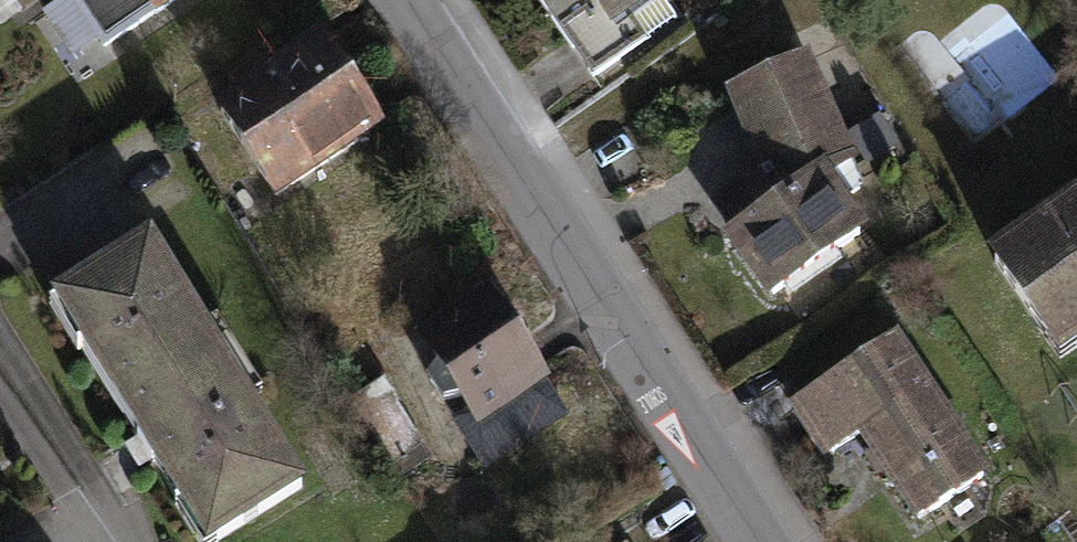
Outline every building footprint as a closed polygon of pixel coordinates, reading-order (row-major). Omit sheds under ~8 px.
[(27,19),(54,0),(14,0),(27,19)] [(73,2),(106,53),(155,21),(159,26),(200,0),(74,0),(73,2)] [(590,84),(647,45),(632,22),(665,0),(534,0),(590,84)] [(1007,124),(1063,81),(1000,0),(945,43),(1007,124)] [(326,42),(215,115),(278,212),(390,139),(326,42)] [(807,62),(725,98),(772,208),(719,246),(767,309),(867,236),(832,187),(856,171),(807,62)] [(982,266),(1056,377),(1076,364),(1076,203),(982,266)] [(159,250),(53,314),(193,541),(245,541),(313,501),(159,250)] [(495,291),(418,340),(469,419),(454,429),(487,480),(579,421),(495,291)] [(895,343),(787,414),(823,468),(857,445),(915,533),(989,484),(895,343)]
